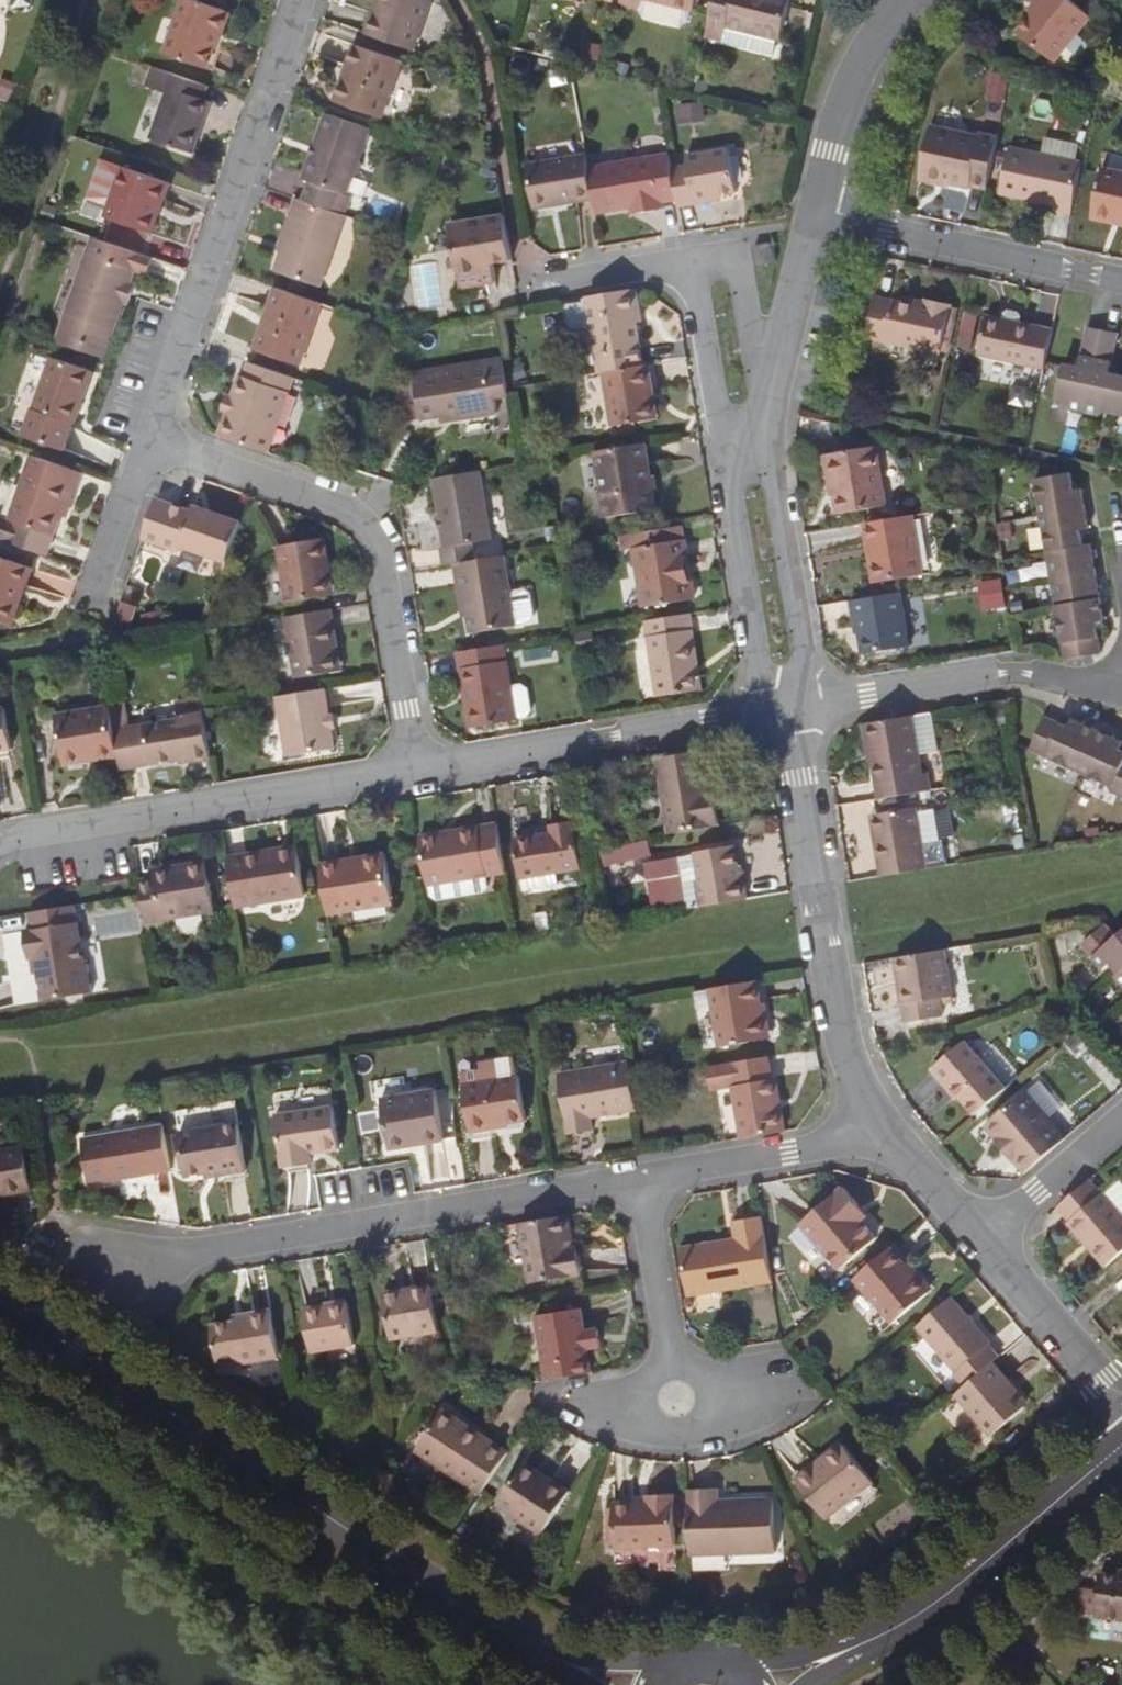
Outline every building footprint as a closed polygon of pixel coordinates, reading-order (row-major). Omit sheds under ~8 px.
[(206,68),(218,34),(221,35),(228,13),(194,0),(182,0),(164,53),(206,68)] [(414,51),(432,0),(386,0),(385,3),(377,0),(365,34),(414,51)] [(618,7),(638,11),(640,0),(620,0),(618,7)] [(694,14),(697,0),(641,0),(694,14)] [(707,24),(726,29),(727,27),(776,39),(787,0),(713,0),(707,24)] [(1055,62),(1091,18),(1068,0),(1039,0),(1042,2),(1018,33),(1055,62)] [(335,101),(383,117),(402,60),(354,44),(335,101)] [(207,85),(174,74),(152,138),(193,153),(210,101),(202,98),(207,85)] [(303,201),(345,216),(348,217),(355,197),(346,194),(369,128),(324,113),(302,179),(309,182),(303,201)] [(987,192),(998,139),(980,136),(979,139),(935,130),(924,182),(970,190),(970,189),(987,192)] [(672,168),(677,200),(678,206),(697,204),(696,199),(737,192),(730,150),(689,157),(691,164),(672,168)] [(1071,218),(1082,166),(1012,152),(1002,196),(1055,208),(1054,214),(1071,218)] [(594,199),(596,213),(632,207),(640,206),(641,213),(665,209),(664,202),(677,200),(672,168),(669,153),(589,167),(594,199)] [(594,199),(589,167),(586,155),(527,165),(534,210),(594,199)] [(154,207),(159,209),(167,185),(120,169),(103,218),(145,232),(154,207)] [(1092,216),(1121,223),(1121,175),(1102,171),(1095,202),(1092,216)] [(303,201),(296,199),(290,217),(294,219),(282,252),(275,272),(321,288),(345,216),(303,201)] [(633,215),(641,213),(640,206),(632,207),(633,215)] [(150,234),(159,209),(154,207),(145,232),(150,234)] [(1092,216),(1091,222),(1121,228),(1121,223),(1092,216)] [(278,251),(282,252),(294,219),(290,217),(278,251)] [(511,263),(504,217),(449,227),(457,277),(482,273),(481,268),(511,263)] [(74,286),(65,313),(56,339),(104,356),(113,330),(124,299),(130,280),(135,268),(140,269),(148,272),(153,259),(144,255),(109,244),(89,236),(84,249),(89,251),(88,256),(84,258),(81,265),(84,271),(78,287),(74,286)] [(757,267),(776,263),(773,243),(754,247),(757,267)] [(136,282),(130,280),(124,299),(129,302),(136,282)] [(323,304),(278,288),(268,316),(272,317),(259,351),(302,366),(323,304)] [(639,290),(590,299),(603,373),(611,372),(647,366),(638,315),(643,314),(639,290)] [(875,296),(866,337),(939,352),(949,304),(926,299),(924,307),(875,296)] [(968,310),(962,343),(976,346),(982,312),(968,310)] [(1044,371),(1053,330),(984,316),(976,357),(1044,371)] [(1106,374),(1114,334),(1084,327),(1076,368),(1062,364),(1054,402),(1068,405),(1067,410),(1097,416),(1097,411),(1121,416),(1121,377),(1106,374)] [(104,356),(56,339),(54,344),(102,361),(104,356)] [(510,393),(509,389),(504,359),(416,375),(416,378),(422,409),(422,416),(443,413),(463,409),(464,416),(499,409),(497,395),(510,393)] [(23,439),(64,453),(72,427),(75,428),(93,375),(52,361),(34,413),(32,412),(23,439)] [(219,438),(268,455),(275,438),(271,437),(275,424),(280,422),(283,412),(281,408),(286,393),(289,393),(294,379),(250,364),(245,379),(240,378),(233,399),(227,415),(219,438)] [(652,365),(647,366),(611,372),(620,425),(656,419),(651,389),(656,389),(652,365)] [(406,412),(422,409),(416,378),(401,381),(406,412)] [(661,419),(656,389),(651,389),(656,419),(661,419)] [(221,413),(227,415),(233,399),(226,398),(221,413)] [(444,419),(464,416),(463,409),(443,413),(444,419)] [(647,445),(597,453),(608,519),(658,511),(647,445)] [(840,515),(887,507),(877,447),(827,455),(832,484),(835,483),(840,515)] [(24,549),(46,557),(71,487),(76,489),(82,473),(32,456),(9,520),(12,521),(5,542),(24,549)] [(446,567),(455,565),(477,562),(474,544),(492,541),(480,472),(467,475),(434,480),(446,548),(443,548),(446,567)] [(1102,655),(1098,629),(1097,623),(1106,621),(1092,546),(1084,547),(1082,533),(1089,532),(1083,491),(1075,492),(1072,476),(1037,481),(1054,585),(1066,662),(1102,655)] [(158,498),(145,537),(181,550),(183,545),(231,562),(245,521),(197,505),(195,510),(158,498)] [(5,542),(12,521),(9,520),(0,517),(0,541),(5,542)] [(915,517),(865,525),(869,545),(874,544),(878,562),(872,562),(876,583),(924,574),(915,517)] [(684,527),(674,529),(677,543),(686,542),(684,527)] [(674,529),(625,537),(627,550),(638,549),(648,609),(696,601),(693,583),(687,584),(683,561),(689,560),(686,542),(677,543),(674,529)] [(290,604),(329,597),(325,577),(332,575),(326,539),(280,548),(290,604)] [(869,545),(872,562),(878,562),(874,544),(869,545)] [(477,562),(455,565),(459,584),(463,583),(472,636),(518,628),(518,627),(512,595),(506,557),(477,562)] [(21,605),(32,571),(0,560),(0,623),(8,626),(15,603),(21,605)] [(693,583),(689,560),(683,561),(687,584),(693,583)] [(336,596),(332,575),(325,577),(329,597),(336,596)] [(984,605),(1006,605),(1005,579),(983,580),(984,605)] [(512,595),(518,627),(532,625),(536,619),(532,596),(527,593),(512,595)] [(904,594),(852,603),(855,619),(859,619),(864,654),(913,646),(904,594)] [(13,628),(21,605),(15,603),(8,626),(13,628)] [(333,611),(288,618),(298,679),(335,673),(332,657),(340,655),(333,611)] [(692,615),(649,622),(661,698),(704,691),(692,615)] [(500,647),(465,653),(468,670),(463,670),(466,692),(470,691),(477,728),(513,723),(500,647)] [(343,672),(340,655),(332,657),(335,673),(343,672)] [(516,684),(521,714),(534,712),(529,682),(516,684)] [(327,689),(280,697),(291,757),(336,750),(327,689)] [(472,729),(477,728),(470,691),(466,692),(472,729)] [(111,707),(115,731),(119,757),(121,770),(151,765),(192,759),(192,762),(211,759),(204,713),(203,709),(202,700),(177,704),(180,720),(129,728),(124,701),(111,703),(111,707)] [(119,757),(111,707),(57,715),(66,766),(89,762),(88,755),(100,754),(101,760),(119,757)] [(13,750),(6,709),(0,710),(0,752),(13,750)] [(913,718),(868,725),(880,801),(931,792),(929,775),(923,776),(913,718)] [(1113,743),(1076,728),(1072,735),(1063,732),(1043,724),(1031,753),(1115,787),(1112,794),(1121,798),(1121,755),(1119,754),(1111,750),(1113,743)] [(1067,724),(1063,732),(1072,735),(1076,728),(1067,724)] [(1121,746),(1113,743),(1111,750),(1119,754),(1121,746)] [(671,836),(721,827),(717,802),(712,802),(709,788),(703,753),(659,760),(671,836)] [(89,762),(101,760),(100,754),(88,755),(89,762)] [(881,877),(927,870),(917,808),(879,815),(881,831),(874,832),(881,877)] [(517,843),(522,878),(558,872),(584,868),(576,822),(553,826),(555,836),(517,843)] [(429,888),(432,888),(433,898),(440,903),(485,896),(490,889),(488,878),(507,875),(499,826),(459,832),(460,839),(443,842),(442,835),(420,838),(429,888)] [(459,832),(442,835),(443,842),(460,839),(459,832)] [(650,876),(683,871),(688,909),(750,899),(747,879),(743,880),(738,846),(680,855),(648,860),(650,876)] [(297,848),(279,851),(280,859),(298,856),(297,848)] [(229,860),(237,910),(306,899),(298,856),(280,859),(279,851),(229,860)] [(322,866),(330,916),(395,905),(387,855),(361,859),(362,865),(346,868),(344,862),(322,866)] [(361,859),(344,862),(346,868),(362,865),(361,859)] [(142,883),(144,895),(149,923),(217,913),(209,863),(174,869),(176,877),(157,880),(142,883)] [(155,872),(157,880),(176,877),(174,869),(155,872)] [(558,872),(522,878),(525,892),(561,886),(558,872)] [(76,907),(30,915),(32,932),(27,934),(31,961),(34,960),(42,959),(45,975),(42,975),(46,1004),(94,996),(90,966),(86,966),(76,907)] [(1113,940),(1103,929),(1079,949),(1100,972),(1108,966),(1117,977),(1112,980),(1121,993),(1121,933),(1113,940)] [(942,951),(893,959),(896,978),(901,978),(905,1005),(901,1005),(903,1022),(940,1016),(937,998),(949,996),(942,951)] [(36,976),(42,975),(45,975),(42,959),(34,960),(36,976)] [(896,978),(901,1005),(905,1005),(901,978),(896,978)] [(755,983),(709,990),(719,1047),(764,1039),(759,1004),(755,983)] [(764,1003),(759,1004),(764,1039),(770,1038),(764,1003)] [(973,1114),(1004,1088),(963,1040),(932,1067),(973,1114)] [(736,1142),(780,1135),(771,1081),(766,1082),(763,1060),(727,1066),(702,1071),(705,1091),(727,1089),(736,1142)] [(634,1110),(629,1082),(627,1063),(557,1076),(567,1136),(590,1133),(587,1117),(634,1110)] [(486,1128),(522,1122),(515,1078),(460,1086),(468,1135),(487,1132),(486,1128)] [(420,1140),(421,1144),(441,1141),(433,1091),(379,1100),(387,1149),(409,1146),(409,1142),(420,1140)] [(1022,1176),(1062,1142),(1022,1095),(982,1130),(994,1143),(997,1141),(1014,1160),(1011,1163),(1022,1176)] [(337,1150),(330,1108),(272,1118),(280,1170),(309,1165),(307,1154),(337,1150)] [(217,1175),(243,1170),(235,1123),(176,1132),(183,1175),(216,1170),(217,1175)] [(163,1132),(162,1124),(144,1127),(145,1135),(163,1132)] [(169,1170),(163,1132),(145,1135),(144,1127),(78,1139),(86,1184),(111,1180),(110,1173),(151,1167),(152,1173),(169,1170)] [(994,1143),(1011,1163),(1014,1160),(997,1141),(994,1143)] [(30,1193),(24,1151),(0,1155),(0,1198),(30,1193)] [(111,1180),(152,1173),(151,1167),(110,1173),(111,1180)] [(1058,1210),(1069,1224),(1067,1225),(1105,1269),(1121,1255),(1121,1218),(1103,1195),(1101,1198),(1088,1184),(1058,1210)] [(852,1214),(859,1208),(844,1190),(801,1226),(840,1272),(877,1241),(860,1223),(852,1214)] [(867,1218),(859,1208),(852,1214),(860,1223),(867,1218)] [(569,1220),(521,1227),(531,1285),(582,1277),(577,1249),(569,1250),(568,1238),(571,1237),(569,1220)] [(773,1284),(763,1221),(736,1224),(739,1240),(740,1246),(730,1248),(728,1242),(682,1249),(690,1297),(773,1284)] [(891,1250),(855,1281),(893,1325),(928,1295),(905,1268),(891,1250)] [(909,1264),(905,1268),(928,1295),(932,1292),(909,1264)] [(413,1298),(384,1303),(390,1342),(438,1334),(431,1289),(412,1292),(413,1298)] [(382,1296),(384,1303),(413,1298),(412,1292),(382,1296)] [(951,1300),(918,1328),(957,1373),(955,1374),(966,1387),(992,1365),(998,1359),(988,1346),(990,1344),(951,1300)] [(355,1349),(348,1306),(304,1313),(310,1356),(355,1349)] [(579,1311),(535,1319),(546,1383),(591,1376),(588,1361),(602,1359),(599,1343),(585,1345),(579,1311)] [(271,1313),(247,1317),(249,1323),(235,1325),(210,1329),(217,1373),(279,1362),(271,1313)] [(234,1319),(235,1325),(249,1323),(247,1317),(234,1319)] [(992,1365),(966,1387),(955,1395),(992,1438),(1025,1410),(1005,1385),(1007,1384),(992,1365)] [(439,1413),(435,1419),(451,1429),(455,1423),(439,1413)] [(480,1497),(506,1457),(455,1423),(451,1429),(435,1419),(413,1454),(480,1497)] [(793,1483),(825,1523),(827,1523),(872,1486),(841,1446),(793,1483)] [(522,1465),(517,1473),(534,1483),(538,1476),(522,1465)] [(567,1495),(538,1476),(534,1483),(517,1473),(499,1501),(544,1530),(567,1495)] [(685,1492),(688,1559),(774,1555),(771,1501),(726,1503),(726,1507),(714,1507),(714,1491),(685,1492)] [(612,1550),(673,1548),(671,1506),(611,1508),(612,1550)] [(1120,1572),(1102,1569),(1096,1612),(1121,1616),(1121,1572),(1120,1572)]
